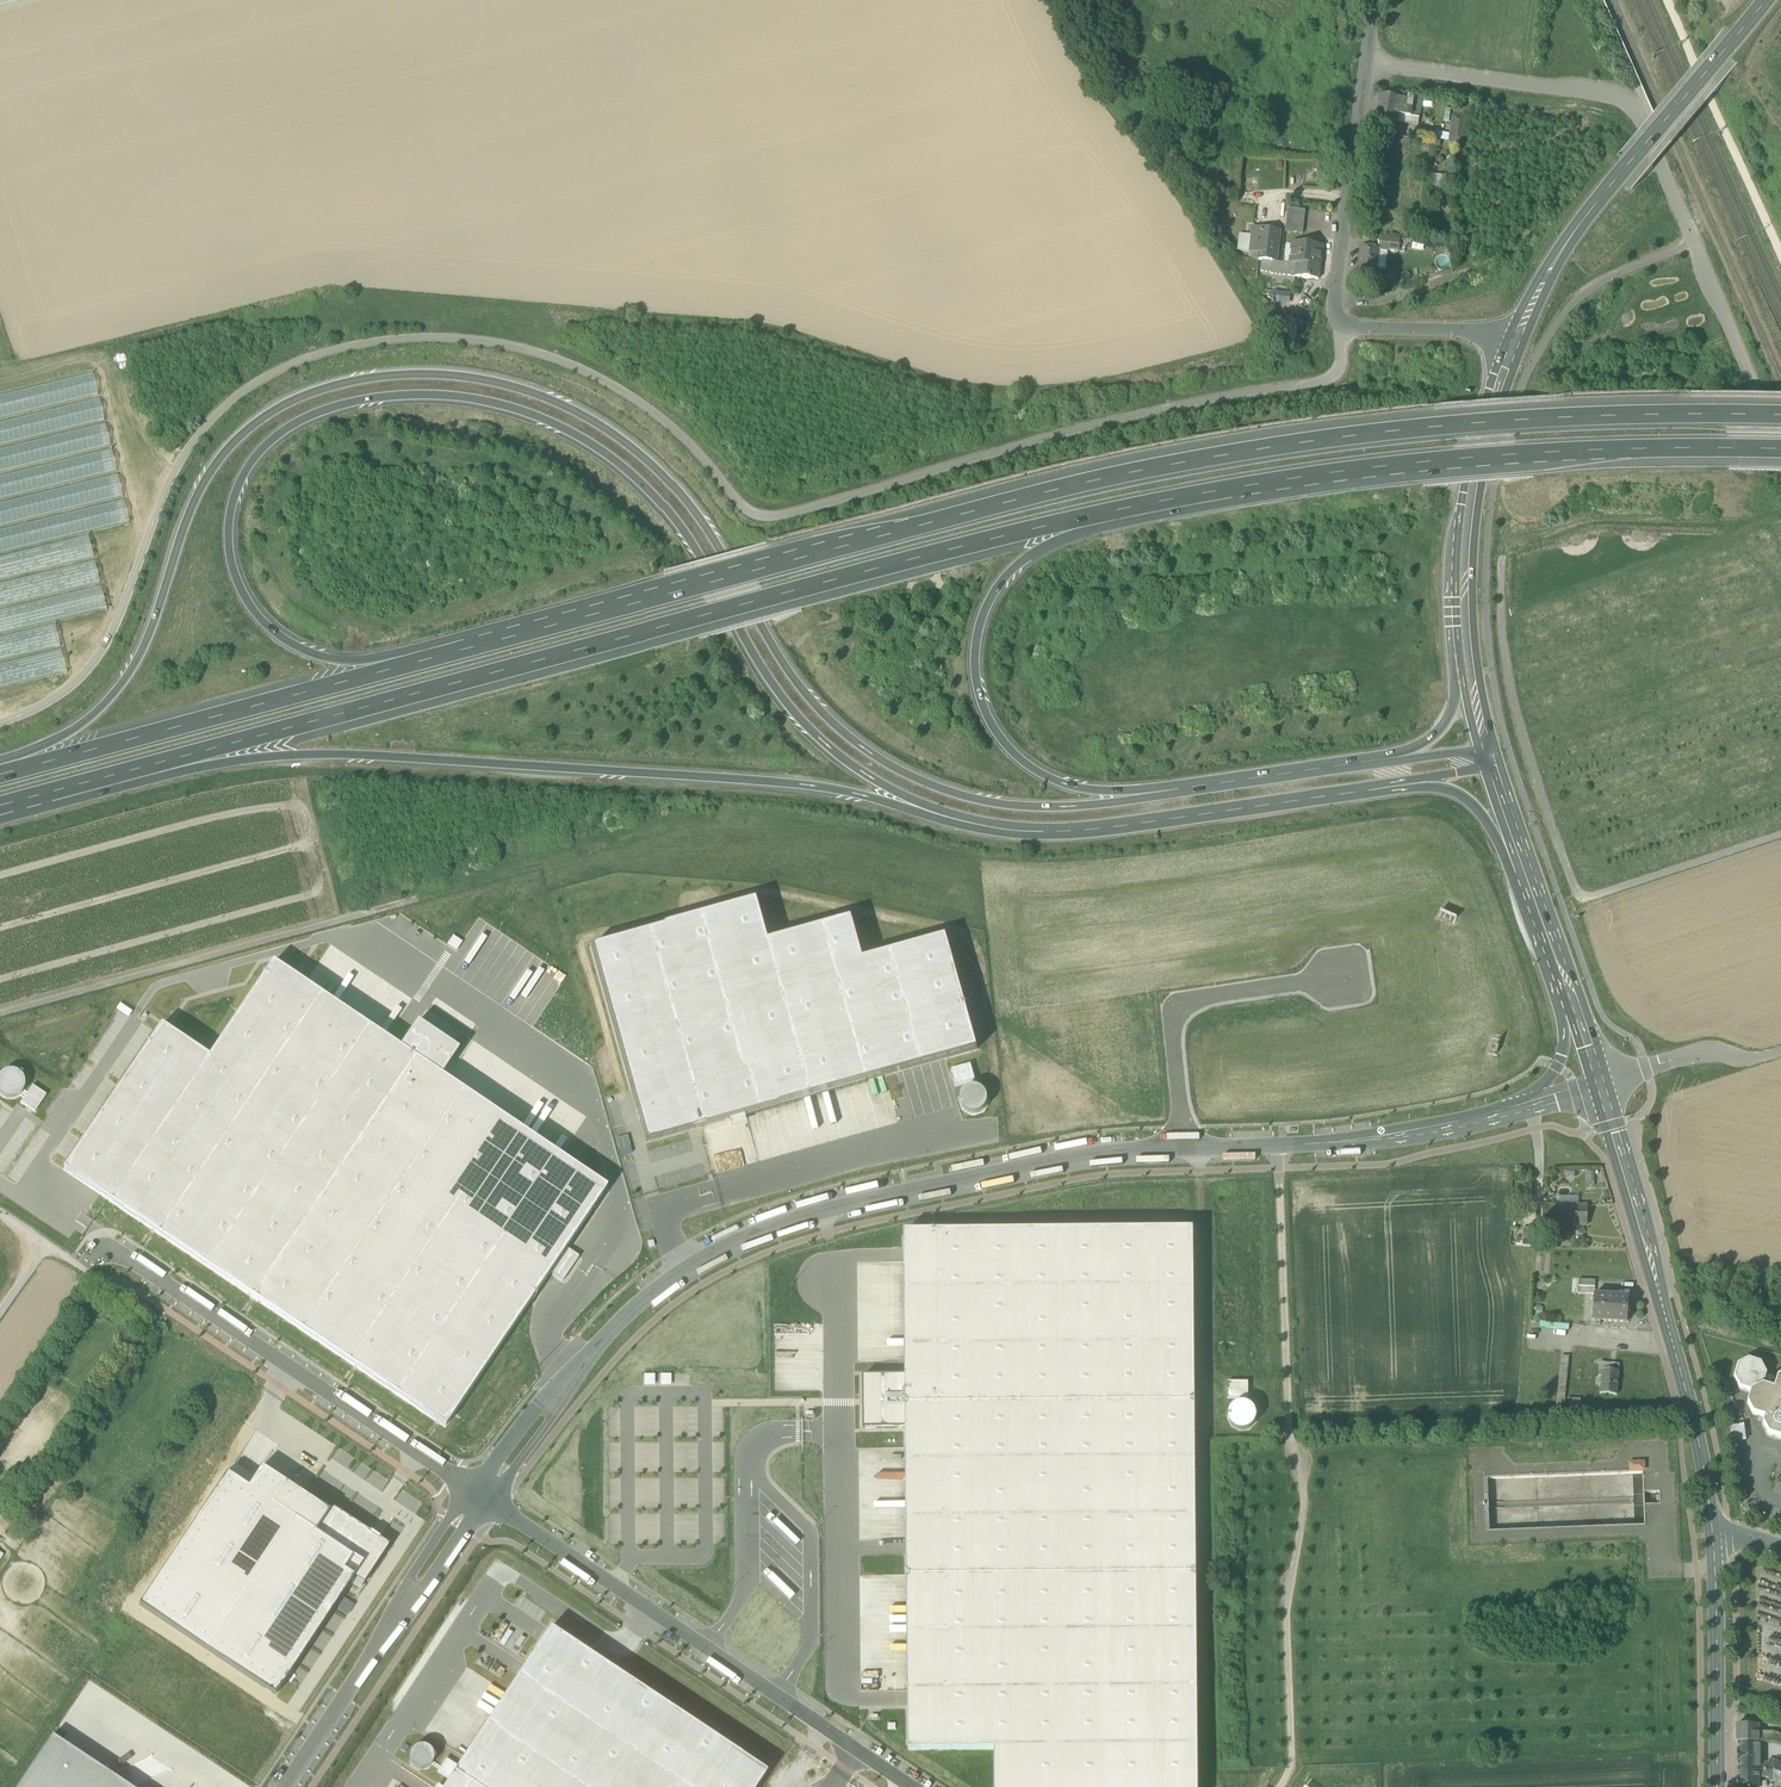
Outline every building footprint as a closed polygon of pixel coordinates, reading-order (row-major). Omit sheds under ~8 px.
[(1376,120),(1397,123),(1398,115),(1412,117),(1412,101),(1379,96),(1376,120)] [(1412,101),(1412,117),(1415,117),(1419,118),(1422,100),(1412,98),(1412,101)] [(1414,125),(1415,117),(1412,117),(1398,115),(1397,123),(1414,125)] [(1450,144),(1464,145),(1467,117),(1454,115),(1450,144)] [(1286,233),(1303,234),(1305,211),(1289,209),(1286,233)] [(1276,263),(1279,231),(1252,228),(1249,252),(1259,254),(1258,260),(1276,263)] [(1379,250),(1405,254),(1407,241),(1381,237),(1379,250)] [(1293,243),(1291,264),(1297,264),(1320,267),(1322,246),(1312,245),(1313,242),(1303,241),(1302,244),(1293,243)] [(1363,248),(1360,269),(1376,271),(1379,250),(1363,248)] [(1259,272),(1274,274),(1275,264),(1276,263),(1258,260),(1253,260),(1251,259),(1259,272)] [(1280,275),(1296,277),(1297,264),(1291,264),(1281,264),(1280,275)] [(1320,267),(1297,264),(1296,277),(1318,280),(1320,267)] [(1379,272),(1376,271),(1360,269),(1358,285),(1382,288),(1384,276),(1379,276),(1379,272)] [(728,1120),(743,1116),(978,1050),(946,938),(864,961),(852,920),(769,943),(758,902),(591,948),(645,1143),(728,1120)] [(453,937),(447,946),(456,952),(462,943),(453,937)] [(161,1027),(64,1171),(444,1428),(549,1274),(565,1249),(606,1189),(446,1081),(441,1078),(399,1050),(272,964),(208,1059),(161,1027)] [(132,1012),(120,1004),(116,1010),(128,1018),(132,1012)] [(417,1024),(399,1050),(441,1078),(451,1062),(458,1052),(417,1024)] [(456,1065),(451,1062),(441,1078),(446,1081),(456,1065)] [(951,1071),(955,1087),(975,1081),(971,1065),(951,1071)] [(9,1099),(19,1096),(24,1087),(21,1076),(12,1071),(2,1074),(0,1077),(0,1094),(9,1099)] [(32,1086),(21,1103),(35,1113),(46,1096),(32,1086)] [(963,1110),(972,1114),(981,1113),(987,1105),(987,1096),(981,1089),(971,1087),(963,1092),(960,1101),(963,1110)] [(743,1116),(728,1120),(730,1129),(746,1125),(743,1116)] [(619,1151),(630,1148),(627,1136),(615,1140),(619,1151)] [(1559,1198),(1560,1206),(1579,1207),(1579,1198),(1559,1198)] [(1541,1216),(1540,1220),(1556,1220),(1556,1206),(1541,1206),(1541,1216)] [(1556,1226),(1586,1226),(1586,1207),(1579,1207),(1560,1206),(1556,1206),(1556,1220),(1556,1226)] [(1522,1248),(1533,1248),(1534,1230),(1523,1230),(1522,1248)] [(906,1376),(906,1429),(909,1751),(995,1750),(995,1786),(1198,1786),(1194,1231),(905,1233),(906,1376)] [(578,1258),(565,1249),(549,1274),(562,1283),(578,1258)] [(1543,1281),(1535,1287),(1538,1292),(1546,1286),(1543,1281)] [(1594,1296),(1595,1289),(1578,1288),(1578,1295),(1594,1296)] [(1595,1326),(1600,1326),(1600,1323),(1626,1324),(1628,1298),(1594,1296),(1593,1322),(1595,1322),(1595,1326)] [(1561,1357),(1557,1406),(1564,1406),(1569,1358),(1561,1357)] [(1777,1379),(1774,1390),(1763,1387),(1766,1375),(1761,1364),(1749,1360),(1738,1366),(1734,1378),(1740,1389),(1751,1393),(1747,1404),(1753,1415),(1765,1419),(1763,1425),(1769,1436),(1780,1440),(1780,1439),(1780,1377),(1777,1379)] [(1619,1366),(1600,1364),(1599,1371),(1619,1373),(1619,1366)] [(1619,1373),(1599,1371),(1598,1377),(1601,1377),(1600,1394),(1616,1396),(1619,1373)] [(670,1375),(660,1376),(660,1387),(671,1387),(670,1375)] [(654,1376),(643,1376),(643,1387),(654,1387),(654,1376)] [(906,1429),(906,1376),(863,1376),(863,1402),(864,1428),(906,1429)] [(1248,1383),(1228,1383),(1227,1400),(1248,1400),(1248,1383)] [(1232,1427),(1241,1431),(1250,1429),(1256,1421),(1255,1411),(1248,1405),(1239,1404),(1231,1409),(1229,1418),(1232,1427)] [(1730,1427),(1732,1443),(1746,1442),(1744,1425),(1730,1427)] [(233,1465),(227,1474),(248,1488),(254,1479),(233,1465)] [(349,1584),(353,1578),(362,1565),(315,1533),(329,1513),(328,1512),(317,1505),(261,1468),(254,1479),(248,1488),(227,1474),(226,1474),(139,1606),(274,1697),(349,1584)] [(331,1508),(328,1512),(329,1513),(315,1533),(362,1565),(353,1578),(363,1585),(389,1546),(331,1508)] [(349,1584),(359,1591),(363,1585),(353,1578),(349,1584)] [(344,1599),(337,1609),(347,1616),(354,1605),(344,1599)] [(549,1630),(458,1767),(449,1780),(444,1786),(757,1786),(766,1774),(549,1630)] [(1738,1743),(1759,1744),(1759,1734),(1759,1727),(1746,1727),(1746,1725),(1737,1725),(1737,1743),(1738,1743)] [(1773,1734),(1759,1734),(1759,1744),(1773,1744),(1773,1734)] [(122,1770),(111,1776),(52,1736),(18,1786),(131,1786),(122,1770)] [(1759,1752),(1759,1744),(1738,1743),(1738,1752),(1759,1752)] [(413,1766),(420,1770),(428,1768),(433,1761),(433,1753),(427,1747),(418,1746),(411,1751),(409,1759),(413,1766)] [(1738,1772),(1758,1772),(1759,1765),(1759,1752),(1738,1752),(1737,1752),(1737,1763),(1738,1764),(1738,1772)] [(437,1772),(449,1780),(458,1767),(446,1760),(437,1772)] [(1768,1765),(1759,1765),(1758,1772),(1774,1772),(1773,1763),(1774,1764),(1774,1762),(1768,1762),(1768,1765)] [(1759,1778),(1758,1772),(1738,1772),(1737,1779),(1737,1786),(1758,1786),(1759,1778)] [(1774,1772),(1758,1772),(1759,1778),(1768,1778),(1768,1782),(1774,1781),(1780,1783),(1780,1774),(1774,1772)]
